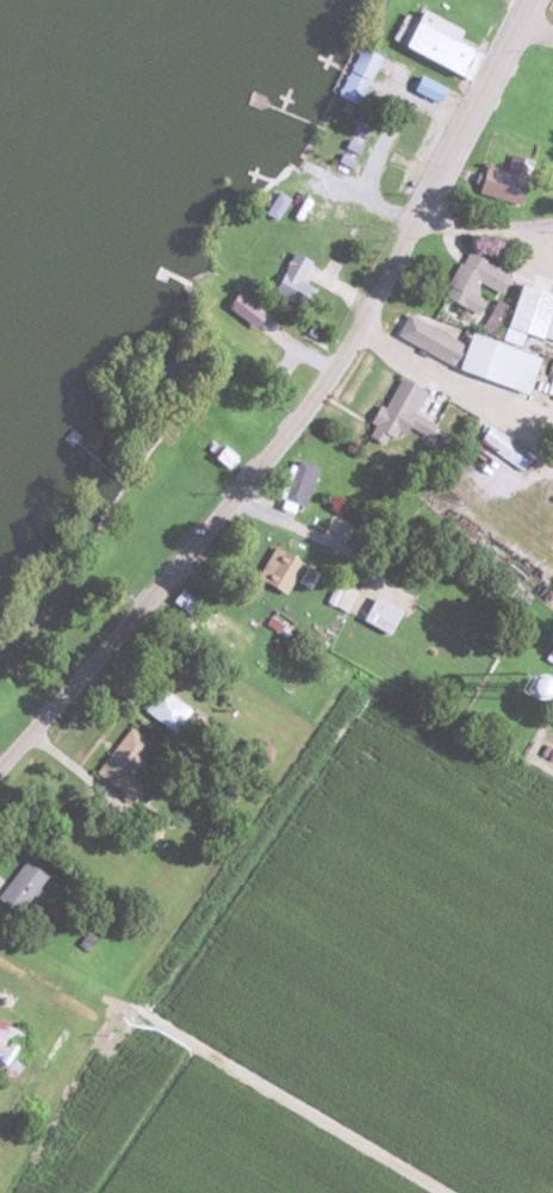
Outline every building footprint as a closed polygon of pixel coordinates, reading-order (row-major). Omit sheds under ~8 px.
[(466,79),(478,52),(436,33),(441,23),(413,10),(396,47),(466,79)] [(352,106),(376,58),(354,46),(330,95),(352,106)] [(502,169),(481,163),(473,192),(516,205),(529,161),(506,155),(502,169)] [(280,202),(271,196),(261,212),(270,218),(280,202)] [(481,300),(469,294),(474,283),(497,294),(507,272),(460,251),(438,297),(475,314),(481,300)] [(307,263),(288,252),(264,291),(293,309),(306,289),(295,283),(307,263)] [(513,285),(496,340),(514,345),(518,333),(552,344),(552,298),(513,285)] [(244,342),(264,354),(268,347),(248,335),(244,342)] [(410,413),(420,392),(393,378),(363,436),(389,450),(404,422),(418,429),(423,420),(410,413)] [(528,455),(484,424),(473,440),(517,471),(528,455)] [(222,467),(230,456),(218,446),(209,457),(222,467)] [(314,467),(290,459),(277,500),(301,508),(314,467)] [(252,580),(280,596),(297,564),(270,549),(252,580)] [(343,612),(351,592),(337,586),(329,607),(343,612)] [(355,621),(382,636),(395,613),(368,597),(355,621)] [(199,630),(235,653),(247,635),(210,612),(199,630)] [(136,708),(166,734),(185,713),(155,686),(136,708)] [(145,743),(123,728),(91,775),(113,791),(145,743)] [(21,862),(0,887),(0,908),(11,917),(42,879),(21,862)] [(6,1080),(14,1064),(2,1058),(15,1032),(0,1025),(0,1077),(6,1080)]
